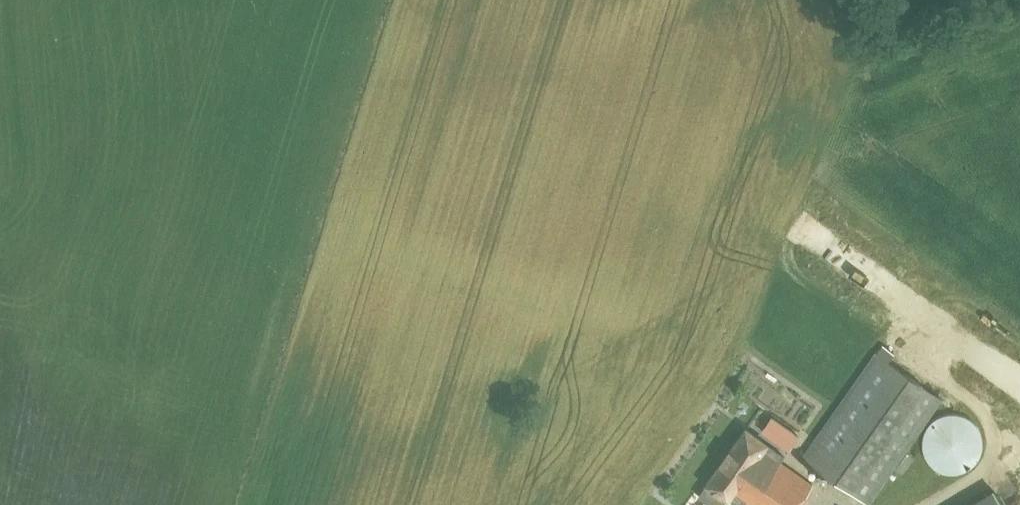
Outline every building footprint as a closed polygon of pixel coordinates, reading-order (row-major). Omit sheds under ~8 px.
[(875,351),(801,456),(868,503),(942,397),(875,351)] [(980,446),(980,441),(979,435),(977,430),(976,426),(972,421),(967,417),(961,415),(956,413),(950,413),(945,414),(940,416),(935,418),(931,422),(928,426),(925,431),(924,436),(923,443),(924,447),(926,452),(929,459),(932,462),(935,465),(941,467),(946,469),(952,470),(957,469),(963,467),(968,465),(972,461),(976,456),(978,451),(980,446)] [(775,440),(788,449),(798,435),(785,426),(775,440)] [(811,482),(779,460),(783,454),(745,428),(707,484),(727,498),(728,497),(739,504),(741,504),(743,502),(747,504),(795,504),(811,482)] [(1011,457),(1019,480),(1019,454),(1011,457)] [(992,487),(962,504),(1003,504),(992,487)]
